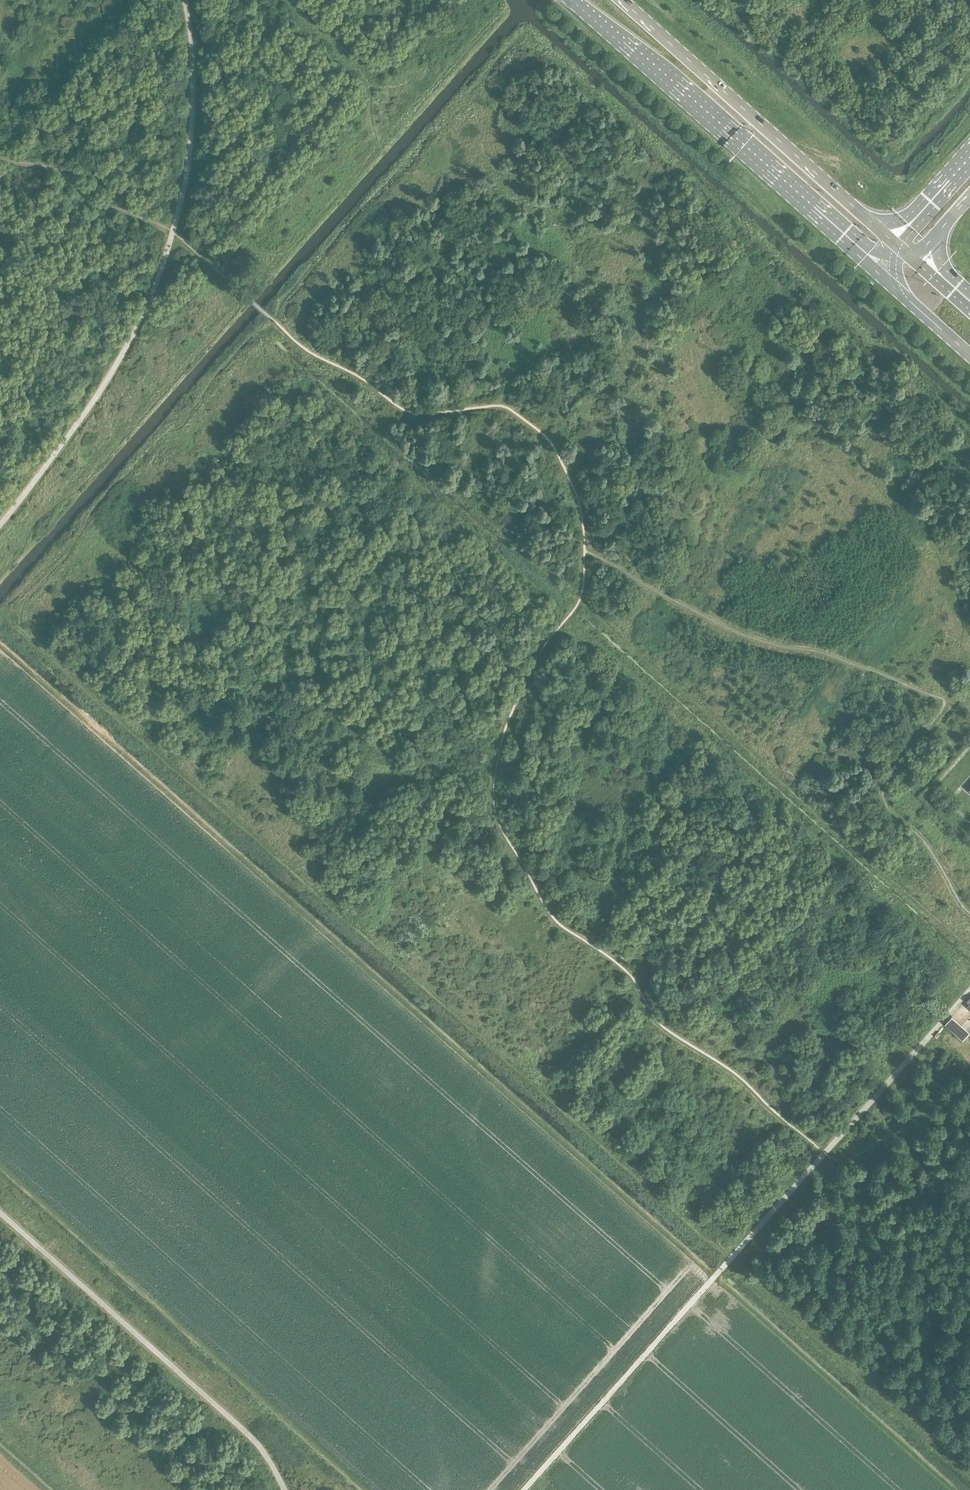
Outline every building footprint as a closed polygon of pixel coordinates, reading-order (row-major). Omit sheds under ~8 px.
[(962,1035),(966,1029),(950,1017),(946,1022),(962,1035)]
